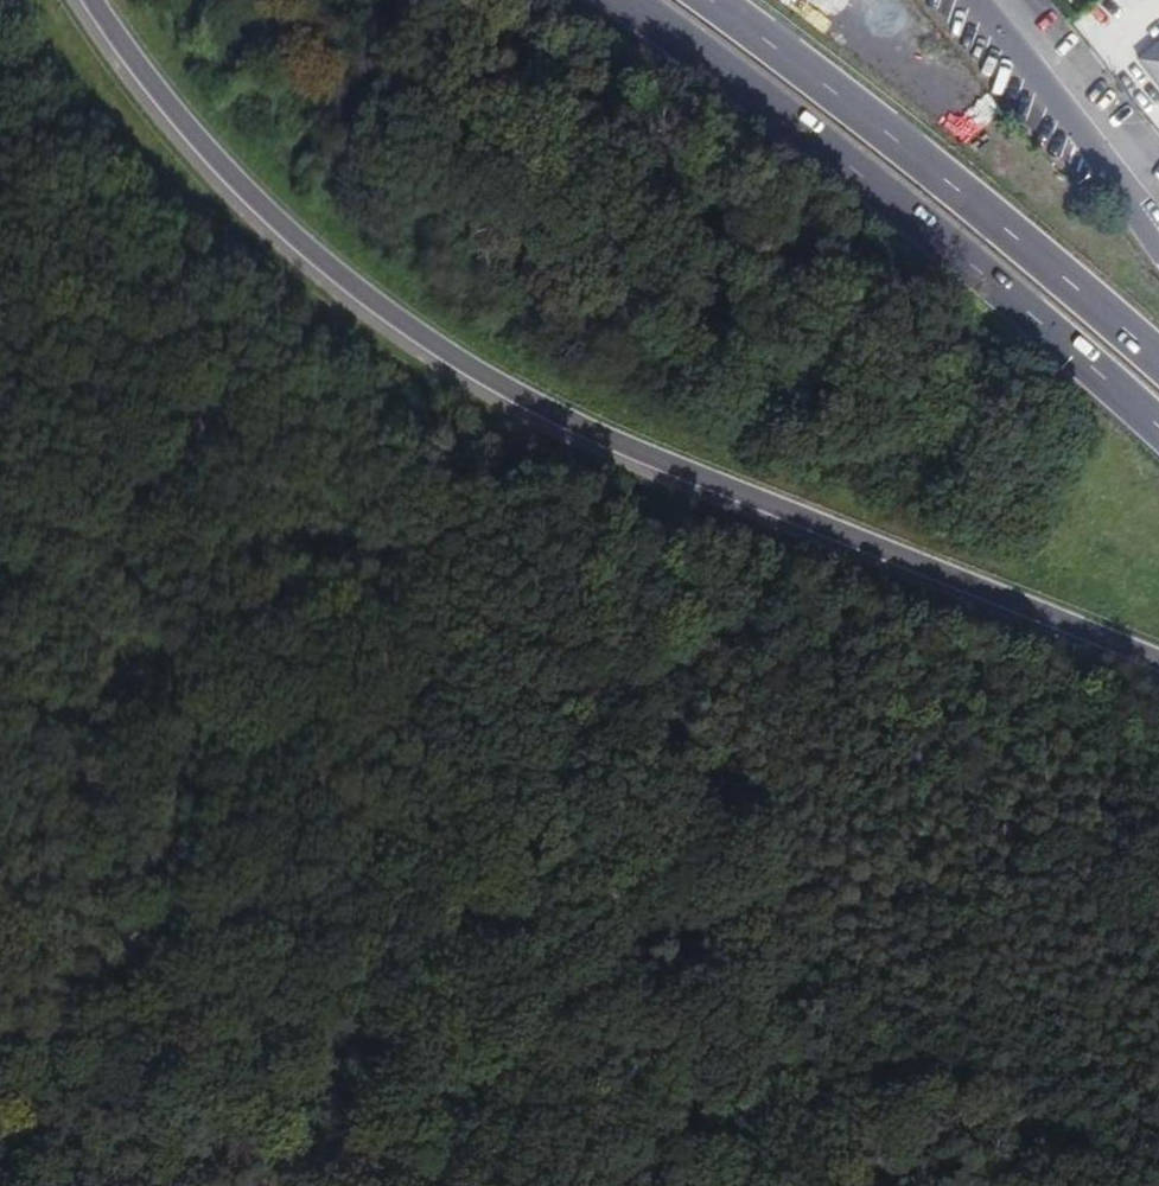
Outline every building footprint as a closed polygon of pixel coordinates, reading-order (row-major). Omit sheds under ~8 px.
[(1146,59),(1158,76),(1158,48),(1146,59)]
